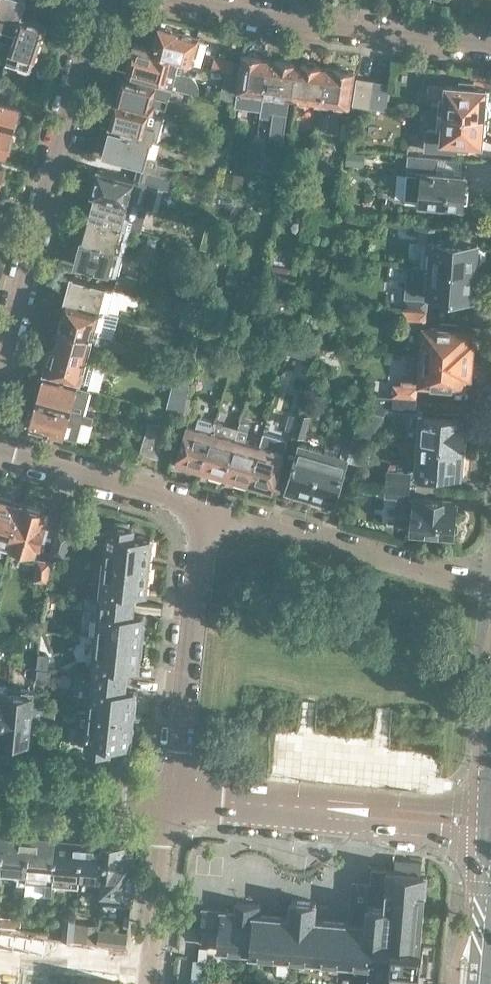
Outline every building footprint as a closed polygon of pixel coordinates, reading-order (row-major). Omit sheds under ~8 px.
[(4,36),(0,49),(0,53),(6,55),(8,49),(14,30),(19,14),(24,0),(0,0),(0,35),(4,36)] [(8,49),(6,55),(8,55),(7,59),(28,65),(37,37),(40,38),(44,25),(41,25),(42,22),(19,14),(14,30),(8,49)] [(158,27),(152,50),(151,53),(184,63),(189,64),(190,62),(199,64),(205,42),(196,40),(197,38),(158,27)] [(151,53),(152,50),(132,44),(127,61),(129,61),(126,71),(156,80),(155,84),(171,88),(177,89),(177,88),(198,94),(199,89),(199,88),(199,86),(199,84),(198,83),(197,81),(197,80),(196,79),(194,78),(193,76),(192,75),(189,74),(182,72),(184,63),(151,53)] [(242,54),(234,105),(260,109),(268,57),(242,54)] [(239,62),(215,55),(211,67),(232,73),(232,72),(236,73),(239,62)] [(297,62),(268,57),(260,109),(259,115),(267,116),(268,110),(290,113),(292,98),(297,62)] [(327,66),(297,62),(292,98),(322,102),(327,66)] [(327,66),(322,102),(348,107),(354,70),(327,66)] [(122,75),(115,102),(163,115),(168,99),(171,88),(155,84),(122,75)] [(357,77),(353,103),(369,105),(373,79),(357,77)] [(0,84),(0,89),(18,94),(21,84),(2,78),(1,81),(0,84)] [(373,79),(369,105),(386,108),(391,82),(373,79)] [(440,95),(439,112),(489,117),(490,106),(484,94),(485,88),(472,87),(472,81),(458,80),(457,86),(428,84),(427,94),(440,95)] [(11,128),(13,118),(16,119),(19,117),(21,111),(19,108),(16,107),(17,104),(0,99),(0,125),(11,128)] [(163,115),(115,102),(109,124),(117,126),(117,131),(150,140),(156,142),(163,115)] [(437,138),(431,138),(430,149),(453,150),(453,149),(467,150),(467,143),(480,144),(481,139),(488,127),(489,117),(439,112),(437,138)] [(330,115),(320,114),(318,129),(328,130),(330,115)] [(0,125),(0,151),(4,152),(7,142),(10,143),(13,141),(14,135),(13,132),(10,131),(11,128),(0,125)] [(150,140),(117,131),(108,129),(102,153),(144,164),(143,169),(172,177),(172,176),(173,176),(175,167),(157,161),(158,158),(147,155),(150,140)] [(365,154),(347,152),(346,165),(364,167),(365,154)] [(435,157),(406,155),(405,170),(416,171),(416,174),(407,173),(405,198),(419,199),(418,203),(462,206),(464,175),(434,172),(435,157)] [(97,169),(91,192),(146,207),(153,184),(169,188),(172,177),(137,168),(134,179),(97,169)] [(241,191),(244,174),(226,171),(223,188),(241,191)] [(90,205),(87,216),(131,228),(140,231),(146,207),(91,192),(88,201),(90,205)] [(87,216),(80,240),(123,251),(124,252),(131,228),(87,216)] [(433,221),(411,220),(410,233),(419,234),(418,239),(425,240),(423,266),(474,270),(476,242),(467,241),(467,236),(446,234),(446,239),(432,238),(433,221)] [(215,225),(207,223),(200,247),(212,250),(215,225)] [(123,251),(80,240),(74,264),(117,275),(115,282),(136,287),(137,283),(145,285),(146,280),(118,272),(123,251)] [(291,267),(270,264),(267,283),(288,286),(291,267)] [(474,270),(423,266),(421,293),(441,295),(441,300),(462,302),(462,297),(472,298),(474,270)] [(71,276),(65,301),(107,313),(114,288),(71,276)] [(115,282),(114,288),(134,293),(136,287),(115,282)] [(238,284),(234,306),(255,309),(258,287),(238,284)] [(403,296),(402,308),(427,310),(428,297),(403,296)] [(65,301),(58,324),(112,339),(118,316),(107,313),(65,301)] [(402,308),(401,319),(426,321),(427,310),(402,308)] [(418,326),(416,353),(471,358),(473,332),(469,332),(469,330),(459,329),(460,324),(439,322),(439,328),(418,326)] [(50,346),(96,359),(101,342),(123,348),(124,342),(112,339),(58,324),(55,334),(53,336),(50,346)] [(96,359),(50,346),(43,370),(88,383),(93,366),(114,372),(116,364),(96,359)] [(393,382),(392,395),(417,397),(418,386),(421,387),(422,382),(434,383),(434,389),(454,390),(455,384),(464,385),(464,383),(469,383),(471,358),(416,353),(413,377),(404,376),(403,383),(393,382)] [(43,375),(36,401),(81,413),(88,388),(43,375)] [(173,378),(166,408),(184,412),(188,396),(187,396),(190,383),(173,378)] [(374,394),(373,404),(373,407),(372,411),(383,414),(386,408),(408,410),(407,423),(416,424),(420,425),(418,442),(464,445),(466,429),(462,428),(463,417),(451,416),(451,414),(427,412),(426,415),(424,414),(424,410),(416,409),(417,397),(392,395),(374,394)] [(81,413),(36,401),(29,424),(64,434),(68,419),(81,423),(83,413),(81,413)] [(372,411),(373,407),(373,404),(363,401),(349,450),(364,454),(378,424),(383,414),(372,411)] [(238,426),(224,475),(248,482),(259,444),(244,440),(249,421),(250,421),(252,413),(244,411),(241,419),(242,419),(239,426),(238,426)] [(299,412),(293,434),(304,437),(310,415),(299,412)] [(188,423),(187,424),(176,462),(200,468),(214,419),(199,415),(196,426),(188,423)] [(214,419),(200,468),(224,475),(238,426),(214,419)] [(150,421),(147,430),(164,434),(166,425),(150,421)] [(164,434),(147,430),(141,450),(157,455),(164,434)] [(259,444),(248,482),(272,489),(287,439),(263,432),(259,444)] [(464,445),(418,442),(417,459),(414,459),(413,469),(422,469),(422,472),(446,474),(446,472),(458,473),(459,461),(463,462),(464,445)] [(294,495),(308,499),(323,451),(299,444),(286,487),(295,490),(294,495)] [(323,451),(308,499),(322,504),(323,499),(333,502),(346,458),(323,451)] [(388,469),(387,483),(410,485),(411,471),(388,469)] [(410,485),(387,483),(386,495),(398,496),(395,524),(410,525),(410,530),(419,530),(420,532),(428,533),(429,531),(453,533),(455,501),(409,497),(410,485)] [(10,542),(21,505),(0,498),(0,539),(10,542)] [(21,505),(10,542),(23,546),(21,554),(32,557),(37,542),(40,543),(46,523),(43,523),(47,508),(22,501),(21,505)] [(105,541),(103,560),(147,565),(150,537),(131,535),(132,527),(113,525),(111,542),(105,541)] [(58,531),(51,555),(63,556),(70,534),(58,531)] [(48,581),(51,559),(37,557),(34,580),(48,581)] [(103,560),(99,597),(133,600),(134,589),(145,590),(147,565),(103,560)] [(99,597),(95,635),(139,639),(142,614),(131,612),(133,600),(99,597)] [(15,635),(14,641),(14,643),(28,645),(29,637),(15,635)] [(95,635),(91,673),(124,677),(125,665),(136,666),(139,639),(95,635)] [(14,641),(1,639),(0,648),(14,649),(14,643),(14,641)] [(91,673),(87,710),(132,715),(134,690),(123,689),(124,677),(91,673)] [(6,690),(2,736),(2,739),(17,740),(17,737),(28,738),(29,727),(31,703),(33,688),(22,687),(19,689),(20,691),(6,690)] [(31,703),(29,727),(43,729),(46,705),(31,703)] [(87,710),(84,730),(90,730),(88,747),(109,750),(110,741),(129,744),(132,715),(87,710)] [(4,831),(0,868),(2,868),(16,869),(16,874),(15,876),(18,876),(17,893),(25,893),(27,881),(25,881),(26,870),(29,833),(4,831)] [(29,833),(26,870),(25,881),(27,881),(46,883),(45,895),(52,895),(53,883),(52,883),(53,873),(57,836),(29,833)] [(57,836),(53,873),(52,883),(53,883),(79,886),(79,878),(79,875),(82,838),(57,836)] [(82,838),(79,875),(79,878),(103,880),(104,880),(108,840),(82,838)] [(101,901),(131,904),(136,859),(133,859),(133,852),(125,851),(126,842),(108,840),(104,880),(104,881),(103,880),(101,901)] [(422,861),(395,859),(394,869),(421,871),(422,861)] [(369,983),(407,983),(407,977),(418,978),(420,960),(421,960),(422,944),(420,944),(426,872),(421,871),(394,869),(371,867),(366,922),(314,917),(315,900),(292,898),(290,916),(255,913),(256,902),(231,900),(230,910),(202,908),(200,929),(219,931),(218,947),(371,961),(369,983)] [(207,883),(196,882),(196,893),(206,894),(207,883)] [(65,913),(62,939),(73,940),(73,939),(75,914),(65,913)] [(75,921),(73,939),(97,942),(97,941),(98,924),(75,921)] [(99,928),(97,941),(107,943),(126,945),(128,932),(103,928),(99,928)] [(21,948),(23,937),(0,934),(0,983),(17,983),(21,948)] [(206,957),(199,956),(198,967),(205,968),(206,957)] [(42,973),(28,972),(27,981),(41,983),(42,973)]
